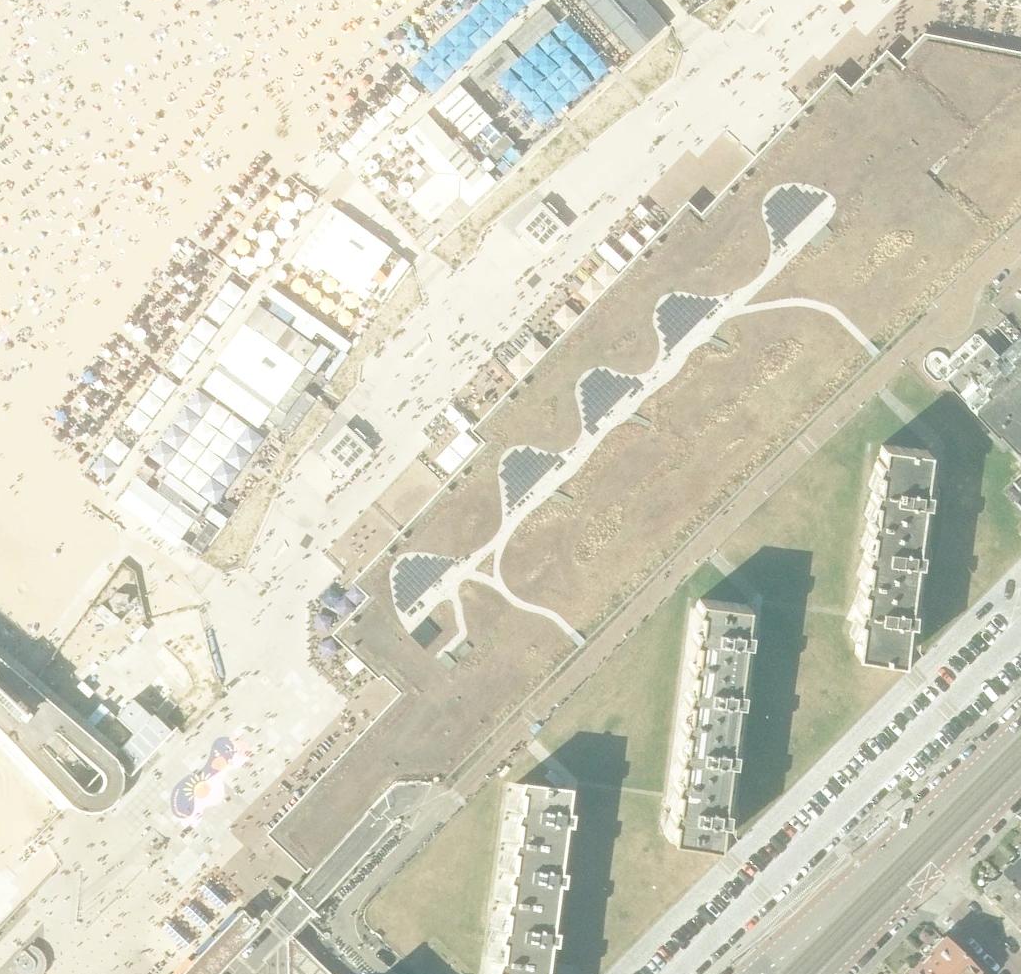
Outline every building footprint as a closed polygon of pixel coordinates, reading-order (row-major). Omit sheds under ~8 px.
[(647,0),(585,0),(612,30),(607,34),(629,58),(668,23),(647,0)] [(264,835),(308,876),(397,785),(443,782),(583,644),(877,355),(1020,213),(1020,50),(924,31),(899,59),(886,47),(850,85),(834,70),(781,127),(700,211),(687,199),(470,428),(483,441),(349,582),(365,598),(329,635),(377,681),(380,677),(397,694),(264,835)] [(449,142),(424,114),(399,137),(433,174),(404,201),(427,226),(448,207),(457,216),(495,182),(454,138),(449,142)] [(522,234),(518,238),(528,248),(532,244),(541,253),(567,226),(554,214),(557,211),(548,201),(545,205),(540,200),(514,227),(522,234)] [(392,249),(340,211),(301,263),(316,274),(325,261),(363,288),(392,249)] [(317,346),(257,302),(215,361),(274,404),(265,416),(276,424),(330,350),(320,343),(317,346)] [(1003,358),(986,342),(945,381),(990,431),(992,429),(1009,445),(1010,444),(1015,449),(1012,452),(1018,459),(1020,457),(1020,458),(1020,341),(1003,358)] [(336,466),(346,476),(372,449),(362,440),(366,436),(356,426),(352,430),(345,423),(319,450),(327,458),(324,461),(333,470),(336,466)] [(872,518),(918,526),(921,503),(926,503),(928,490),(923,490),(927,454),(928,451),(882,445),(880,459),(878,459),(873,470),(878,472),(876,489),(874,489),(870,500),(875,502),(872,518)] [(158,472),(145,463),(116,502),(151,527),(150,529),(176,547),(177,547),(197,561),(202,552),(200,551),(218,527),(220,529),(227,519),(211,507),(204,517),(208,520),(203,526),(195,520),(203,508),(202,507),(207,499),(167,471),(162,478),(164,479),(155,490),(148,485),(158,472)] [(1012,483),(1020,492),(1020,474),(1012,483)] [(915,549),(918,526),(872,518),(872,519),(870,519),(866,530),(871,532),(869,549),(866,548),(862,559),(867,561),(865,578),(910,585),(913,562),(919,562),(920,550),(915,549)] [(1020,550),(1020,534),(1014,527),(1006,536),(1020,550)] [(1020,557),(1020,550),(1006,536),(998,544),(1016,562),(1020,557)] [(1007,571),(1016,562),(998,544),(989,553),(1007,571)] [(1007,571),(989,553),(981,562),(998,580),(1007,571)] [(998,580),(981,562),(972,570),(990,589),(998,580)] [(990,589),(972,570),(963,579),(981,597),(990,589)] [(910,585),(865,578),(862,578),(858,589),(863,591),(861,608),(859,608),(854,619),(859,621),(855,654),(884,658),(901,660),(906,621),(911,622),(913,609),(907,608),(910,585)] [(972,606),(981,597),(963,579),(954,588),(972,606)] [(972,606),(954,588),(945,597),(963,615),(972,606)] [(955,623),(963,615),(945,597),(937,605),(955,623)] [(694,658),(740,665),(743,642),(748,643),(750,630),(745,629),(747,608),(748,605),(700,599),(695,610),(700,612),(698,629),(696,629),(692,639),(696,642),(694,658)] [(946,632),(955,623),(937,605),(928,614),(946,632)] [(946,632),(928,614),(926,616),(925,629),(937,641),(946,632)] [(937,641),(925,629),(923,641),(921,641),(922,640),(921,640),(919,652),(922,656),(937,641)] [(57,811),(68,807),(78,814),(89,816),(101,814),(110,810),(118,801),(123,790),(123,779),(121,768),(114,758),(117,753),(115,752),(116,748),(29,673),(0,648),(0,751),(57,811)] [(737,689),(740,665),(694,658),(692,658),(688,669),(693,671),(690,688),(688,688),(684,699),(689,701),(687,717),(733,723),(735,701),(741,702),(742,694),(742,689),(737,689)] [(875,668),(893,686),(912,666),(910,663),(896,662),(892,666),(884,658),(875,668)] [(893,686),(875,668),(866,677),(884,695),(893,686)] [(875,703),(884,695),(866,677),(857,685),(875,703)] [(875,703),(857,685),(848,694),(866,712),(875,703)] [(858,721),(866,712),(848,694),(840,703),(858,721)] [(132,700),(115,718),(133,735),(118,750),(127,758),(118,768),(129,778),(171,733),(152,715),(150,717),(132,700)] [(858,721),(840,703),(831,712),(849,730),(858,721)] [(849,730),(831,712),(822,720),(840,738),(849,730)] [(729,748),(733,723),(687,717),(687,718),(685,718),(680,729),(685,730),(683,747),(681,747),(676,758),(681,760),(679,777),(725,783),(728,761),(733,761),(735,749),(729,748)] [(831,747),(840,738),(822,720),(813,729),(831,747)] [(823,756),(831,747),(813,729),(805,738),(823,756)] [(823,756),(805,738),(796,746),(814,764),(823,756)] [(806,773),(814,764),(796,746),(788,755),(806,773)] [(797,782),(806,773),(788,755),(779,764),(797,782)] [(797,782),(779,764),(770,773),(788,791),(797,782)] [(779,799),(788,791),(770,773),(761,781),(779,799)] [(722,807),(725,783),(679,777),(677,777),(673,788),(678,790),(675,807),(673,807),(669,818),(674,820),(671,838),(699,842),(717,844),(720,820),(726,821),(727,808),(722,807)] [(779,799),(761,781),(752,790),(770,808),(779,799)] [(510,843),(555,849),(558,827),(563,828),(565,815),(560,814),(562,797),(563,790),(515,784),(511,795),(516,797),(513,814),(511,814),(507,825),(512,827),(510,843)] [(762,817),(770,808),(752,790),(744,799),(762,817)] [(762,817),(744,799),(738,805),(741,810),(740,813),(747,819),(753,825),(762,817)] [(753,825),(747,819),(740,813),(739,825),(737,825),(736,825),(735,837),(738,840),(753,825)] [(698,843),(716,862),(729,850),(723,845),(717,844),(699,842),(698,843)] [(502,903),(548,908),(551,886),(556,887),(558,874),(552,874),(555,853),(555,849),(510,843),(507,843),(503,854),(508,856),(506,873),(504,873),(499,884),(504,886),(502,903)] [(716,862),(698,843),(689,852),(708,871),(716,862)] [(699,879),(708,871),(689,852),(681,861),(699,879)] [(1018,857),(1010,866),(1006,865),(1000,871),(1001,874),(1020,894),(1020,859),(1018,857)] [(699,879),(681,861),(672,869),(691,888),(699,879)] [(691,888),(672,869),(663,878),(682,897),(691,888)] [(1001,874),(992,883),(989,882),(982,889),(983,892),(982,894),(1016,928),(1020,933),(1020,894),(1001,874)] [(673,906),(682,897),(663,878),(654,887),(673,906)] [(664,914),(673,906),(654,887),(646,896),(664,914)] [(664,914),(646,896),(637,905),(656,923),(664,914)] [(545,933),(548,908),(502,903),(500,903),(496,914),(501,916),(498,932),(496,932),(492,943),(497,945),(495,962),(541,967),(543,946),(548,946),(550,934),(545,933)] [(656,923),(637,905),(629,913),(647,932),(656,923)] [(262,910),(259,913),(262,915),(251,926),(240,915),(184,973),(330,973),(262,910)] [(638,940),(647,932),(629,913),(620,922),(638,940)] [(638,940),(620,922),(612,931),(630,949),(638,940)] [(621,958),(630,949),(612,931),(603,940),(621,958)] [(435,934),(406,964),(417,973),(477,973),(435,934)] [(904,973),(977,973),(941,938),(923,955),(920,958),(918,961),(904,973)] [(612,966),(621,958),(603,940),(594,948),(612,966)] [(594,948),(586,957),(603,973),(605,973),(612,966),(594,948)] [(41,962),(40,958),(37,954),(33,951),(31,950),(27,954),(23,951),(12,961),(16,965),(12,970),(14,973),(38,973),(40,972),(41,967),(41,962)] [(586,957),(576,967),(579,971),(582,973),(603,973),(586,957)] [(541,967),(495,962),(492,962),(488,973),(491,973),(540,973),(541,967)]
